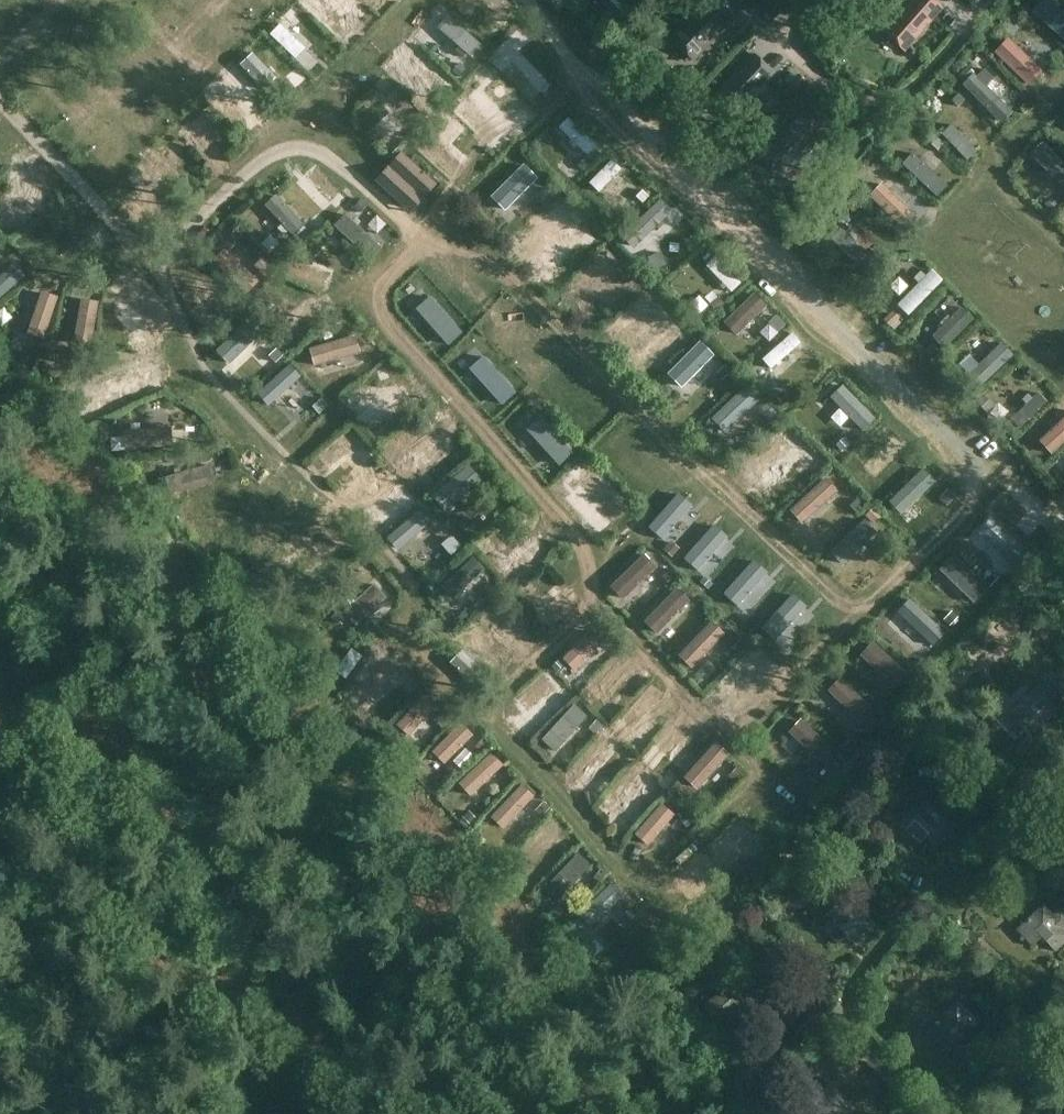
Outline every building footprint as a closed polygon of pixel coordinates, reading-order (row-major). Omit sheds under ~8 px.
[(271,15),(283,4),(279,0),(257,0),(271,15)] [(354,28),(326,0),(315,0),(308,7),(343,40),(354,28)] [(616,30),(628,16),(608,0),(581,0),(616,30)] [(885,33),(905,50),(936,15),(920,0),(913,0),(885,33)] [(708,3),(673,40),(693,60),(729,22),(708,3)] [(462,16),(451,27),(485,59),(496,47),(462,16)] [(314,66),(323,56),(291,26),(282,36),(314,66)] [(12,45),(6,32),(0,35),(0,50),(12,45)] [(1033,91),(1046,78),(1041,73),(1035,67),(1014,46),(1002,59),(1033,91)] [(587,52),(567,81),(581,90),(601,62),(587,52)] [(733,116),(750,99),(774,74),(751,53),(711,95),(733,116)] [(443,94),(454,83),(428,58),(417,68),(443,94)] [(267,90),(277,81),(255,59),(245,69),(267,90)] [(459,63),(452,70),(458,76),(466,69),(459,63)] [(1011,114),(985,88),(993,80),(984,70),(977,77),(968,67),(960,75),(966,81),(962,85),(998,121),(1001,124),(1011,114)] [(394,91),(386,98),(398,110),(394,113),(400,120),(404,117),(409,121),(416,114),(394,91)] [(249,119),(245,115),(248,112),(243,107),(240,110),(221,93),(213,103),(240,128),(249,119)] [(959,94),(953,100),(959,106),(965,100),(959,94)] [(447,105),(438,115),(467,145),(477,135),(447,105)] [(389,155),(397,148),(392,141),(388,144),(360,112),(350,121),(369,143),(362,149),(367,155),(368,155),(374,149),(377,153),(378,154),(384,149),(389,154),(389,155)] [(941,134),(967,160),(977,151),(951,124),(943,132),(941,134)] [(577,125),(555,148),(564,157),(586,134),(577,125)] [(193,126),(183,136),(210,165),(220,155),(193,126)] [(645,161),(668,138),(659,128),(635,151),(645,161)] [(945,143),(938,136),(932,142),(940,149),(945,143)] [(424,139),(414,149),(436,171),(446,161),(424,139)] [(702,147),(675,174),(685,183),(705,162),(711,156),(702,147)] [(393,161),(401,152),(397,148),(389,158),(393,161)] [(748,156),(742,150),(731,162),(737,168),(748,156)] [(393,161),(375,181),(404,207),(418,190),(426,197),(437,184),(402,152),(393,161)] [(909,153),(900,163),(934,194),(943,185),(928,171),(931,167),(926,162),(922,166),(909,153)] [(586,158),(577,165),(582,171),(591,164),(586,158)] [(599,163),(578,188),(588,197),(610,173),(599,163)] [(318,168),(309,176),(336,203),(345,194),(318,168)] [(149,182),(171,202),(182,190),(160,170),(149,182)] [(35,223),(50,215),(26,175),(12,183),(35,223)] [(547,186),(539,194),(547,202),(555,193),(547,186)] [(642,191),(636,197),(643,204),(650,197),(642,191)] [(277,195),(265,206),(293,237),(305,226),(277,195)] [(852,197),(845,204),(854,213),(861,205),(852,197)] [(369,204),(361,198),(354,207),(361,213),(369,204)] [(1051,198),(1045,204),(1052,211),(1058,206),(1051,198)] [(316,214),(309,221),(316,228),(323,221),(316,214)] [(334,224),(371,258),(380,248),(347,218),(343,214),(334,224)] [(870,255),(839,225),(827,236),(858,267),(870,255)] [(333,234),(326,240),(334,249),(341,243),(333,234)] [(290,258),(277,246),(270,254),(283,266),(290,258)] [(311,246),(303,257),(337,283),(344,273),(311,246)] [(246,293),(246,294),(259,281),(259,280),(225,248),(212,261),(246,293)] [(660,252),(648,257),(653,270),(666,265),(660,252)] [(597,284),(616,268),(605,255),(586,270),(597,284)] [(264,257),(255,266),(266,276),(275,267),(264,257)] [(715,260),(693,284),(703,293),(705,290),(710,295),(717,287),(712,283),(725,269),(715,260)] [(0,280),(0,297),(23,279),(15,268),(0,280)] [(925,276),(893,308),(905,320),(937,288),(925,276)] [(199,278),(188,289),(221,323),(233,312),(199,278)] [(135,290),(124,301),(159,335),(170,324),(135,290)] [(26,334),(43,340),(58,297),(41,291),(26,334)] [(748,294),(727,318),(737,327),(740,323),(746,327),(752,320),(747,315),(758,302),(748,294)] [(100,301),(82,298),(74,344),(92,347),(100,301)] [(718,298),(711,304),(716,311),(724,304),(718,298)] [(251,307),(244,299),(236,308),(243,315),(251,307)] [(945,348),(973,319),(961,307),(932,336),(945,348)] [(893,313),(885,320),(892,326),(899,319),(893,313)] [(775,317),(770,323),(778,331),(784,325),(775,317)] [(917,334),(910,327),(902,335),(908,342),(917,334)] [(27,336),(16,333),(13,341),(25,345),(27,336)] [(931,344),(924,350),(933,358),(939,352),(931,344)] [(983,383),(1010,356),(1000,346),(995,351),(991,347),(979,358),(983,362),(972,372),(983,383)] [(288,356),(282,348),(275,355),(281,362),(288,356)] [(316,391),(355,379),(347,352),(308,364),(316,391)] [(138,377),(133,357),(83,371),(89,391),(138,377)] [(724,366),(716,374),(722,380),(730,371),(724,366)] [(1032,368),(1027,373),(1031,377),(1036,373),(1032,368)] [(293,370),(261,392),(268,403),(300,381),(293,370)] [(779,389),(772,394),(782,406),(789,400),(779,389)] [(1037,392),(1010,419),(1019,429),(1047,401),(1037,392)] [(983,393),(975,402),(985,412),(994,404),(983,393)] [(322,399),(313,407),(320,414),(328,407),(322,399)] [(377,404),(347,411),(351,428),(381,420),(377,404)] [(767,404),(759,412),(768,420),(776,413),(767,404)] [(832,405),(814,415),(826,437),(844,427),(832,405)] [(871,412),(850,437),(860,445),(881,421),(871,412)] [(313,413),(301,422),(309,433),(321,424),(313,413)] [(1045,439),(1055,449),(1063,441),(1063,421),(1045,439)] [(300,423),(281,435),(287,446),(307,435),(300,423)] [(105,424),(98,425),(98,437),(108,437),(107,426),(107,424),(105,424)] [(123,430),(124,449),(172,445),(171,427),(123,430)] [(843,438),(836,445),(840,450),(848,443),(843,438)] [(324,484),(353,457),(343,446),(314,473),(324,484)] [(893,479),(902,463),(891,457),(883,473),(893,479)] [(415,471),(408,458),(398,464),(405,477),(415,471)] [(170,494),(216,481),(212,464),(165,477),(170,494)] [(482,481),(469,465),(432,495),(445,511),(482,481)] [(436,485),(430,475),(420,480),(425,490),(436,485)] [(948,490),(939,498),(947,505),(955,497),(948,490)] [(856,511),(862,506),(856,500),(850,505),(856,511)] [(604,514),(619,524),(626,514),(611,504),(604,514)] [(874,508),(866,516),(873,523),(881,515),(874,508)] [(428,522),(418,512),(392,536),(402,546),(428,522)] [(474,527),(466,517),(459,522),(467,532),(474,527)] [(638,535),(629,543),(644,559),(653,551),(638,535)] [(451,537),(442,544),(452,556),(461,548),(451,537)] [(854,553),(844,570),(861,580),(871,564),(854,553)] [(440,587),(452,600),(453,600),(484,570),(472,557),(441,587),(440,587)] [(951,559),(940,570),(975,603),(985,591),(951,559)] [(640,568),(605,599),(619,614),(653,582),(640,568)] [(668,572),(663,578),(672,586),(677,581),(668,572)] [(530,581),(523,587),(530,595),(537,590),(530,581)] [(684,582),(678,588),(682,593),(689,587),(684,582)] [(387,598),(374,584),(344,611),(343,611),(356,626),(356,625),(361,621),(386,599),(387,598)] [(566,588),(538,613),(547,624),(575,599),(566,588)] [(977,629),(987,618),(963,596),(953,607),(977,629)] [(1011,600),(1000,612),(1009,621),(1020,609),(1011,600)] [(673,602),(641,632),(657,649),(689,619),(673,602)] [(494,608),(486,618),(509,640),(518,630),(494,608)] [(345,617),(338,611),(332,618),(339,624),(345,617)] [(952,611),(944,620),(949,625),(958,616),(952,611)] [(370,618),(364,623),(363,624),(369,630),(376,624),(370,618)] [(925,618),(915,627),(944,655),(953,645),(925,618)] [(608,637),(596,625),(562,658),(563,659),(574,671),(608,637)] [(673,670),(690,685),(723,647),(707,633),(673,670)] [(465,635),(456,644),(481,670),(491,661),(465,635)] [(740,652),(749,643),(743,637),(734,646),(740,652)] [(859,655),(894,687),(907,673),(872,641),(859,655)] [(342,658),(338,656),(334,661),(337,664),(333,669),(345,678),(362,656),(350,647),(342,658)] [(923,658),(914,667),(920,673),(929,664),(923,658)] [(559,659),(552,666),(557,672),(564,665),(559,659)] [(774,662),(768,669),(777,677),(783,670),(774,662)] [(443,668),(434,677),(456,698),(465,689),(443,668)] [(385,674),(373,709),(388,714),(399,680),(385,674)] [(861,724),(874,711),(841,677),(828,690),(861,724)] [(419,687),(412,679),(405,685),(411,693),(419,687)] [(1033,733),(1063,705),(1063,703),(1044,681),(1012,710),(1033,733)] [(423,694),(396,725),(409,736),(436,706),(423,694)] [(887,702),(878,711),(887,720),(896,711),(887,702)] [(556,752),(588,716),(574,704),(542,739),(556,752)] [(382,716),(372,713),(369,722),(379,725),(382,716)] [(454,721),(448,714),(441,720),(446,727),(454,721)] [(788,732),(823,764),(836,750),(801,718),(788,732)] [(605,725),(598,719),(590,729),(596,735),(605,725)] [(426,775),(461,743),(450,731),(415,763),(426,775)] [(585,781),(617,745),(605,734),(573,769),(585,781)] [(483,739),(475,748),(481,754),(489,745),(483,739)] [(851,740),(842,749),(852,758),(861,750),(851,740)] [(459,785),(470,796),(503,765),(491,753),(491,752),(458,783),(459,785)] [(693,807),(729,769),(713,754),(677,792),(693,807)] [(736,768),(728,777),(734,783),(743,774),(736,768)] [(777,775),(768,784),(792,805),(800,795),(777,775)] [(614,821),(637,793),(624,783),(601,811),(614,821)] [(490,816),(503,828),(534,796),(523,784),(522,784),(490,816)] [(930,791),(909,815),(941,844),(962,820),(930,791)] [(552,806),(545,801),(538,809),(545,815),(552,806)] [(661,803),(634,833),(648,845),(674,814),(661,803)] [(478,820),(470,811),(463,818),(472,826),(478,820)] [(738,812),(728,823),(755,849),(761,843),(767,849),(772,845),(738,812)] [(696,822),(686,813),(679,821),(689,829),(696,822)] [(674,880),(682,887),(709,859),(700,851),(673,879),(674,880)] [(545,888),(558,900),(590,865),(578,853),(545,888)] [(863,862),(849,858),(846,869),(860,873),(863,862)] [(609,874),(602,869),(594,878),(601,884),(609,874)] [(596,895),(564,924),(573,933),(604,904),(596,895)] [(831,919),(821,928),(837,945),(847,937),(856,946),(879,927),(855,899),(843,910),(839,905),(827,915),(831,919)] [(1043,904),(1015,930),(1031,947),(1041,938),(1053,952),(1063,943),(1063,912),(1060,909),(1053,915),(1043,904)] [(623,914),(631,922),(636,916),(628,909),(623,914)] [(613,943),(623,952),(652,922),(643,913),(642,912),(613,943)] [(720,991),(703,1005),(717,1024),(728,1015),(737,1025),(770,996),(759,982),(743,996),(740,992),(729,1001),(720,991)] [(956,1000),(923,1035),(946,1057),(980,1022),(956,1000)] [(792,1003),(781,1025),(796,1033),(808,1011),(792,1003)] [(816,1079),(792,1100),(805,1113),(846,1113),(847,1113),(816,1079)] [(986,1105),(979,1111),(981,1113),(991,1113),(992,1113),(986,1105)]
